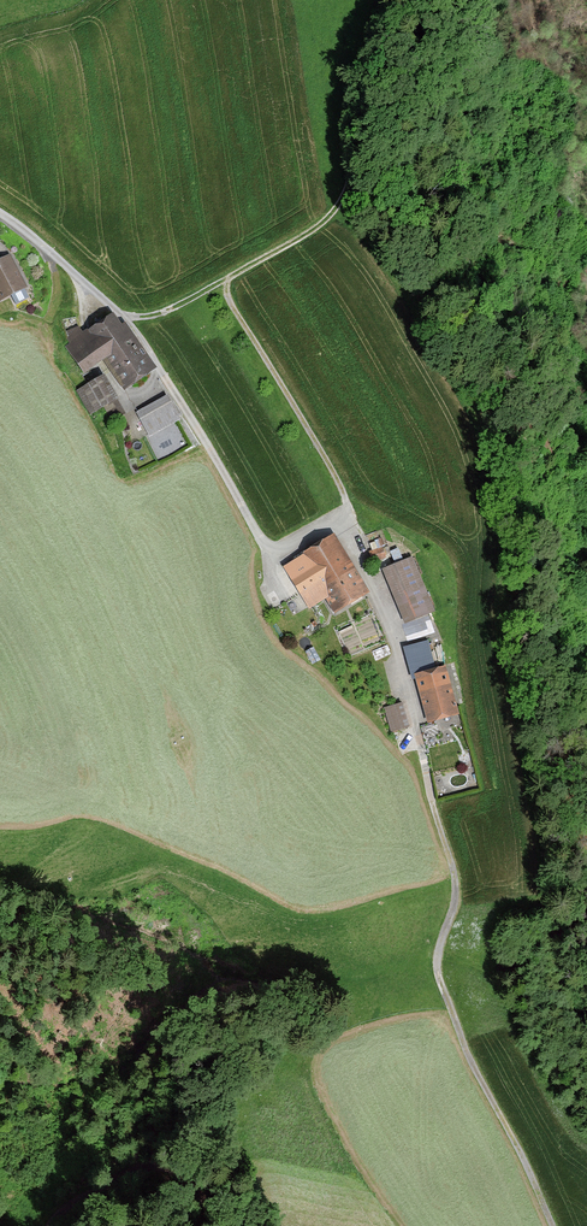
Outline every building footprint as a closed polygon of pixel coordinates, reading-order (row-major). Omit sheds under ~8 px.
[(3,304),(31,289),(13,256),(0,262),(0,298),(3,304)] [(87,376),(106,363),(128,394),(159,373),(119,314),(68,349),(87,376)] [(122,401),(108,377),(78,393),(91,417),(105,409),(113,422),(127,415),(120,402),(122,401)] [(184,422),(171,397),(138,415),(152,439),(184,422)] [(309,612),(326,601),(335,616),(370,595),(335,535),(302,555),(303,556),(283,568),(309,612)] [(382,571),(405,626),(435,614),(412,558),(382,571)] [(459,716),(446,669),(436,671),(428,642),(403,649),(412,682),(415,681),(427,725),(459,716)] [(409,729),(403,704),(384,709),(390,734),(409,729)]
